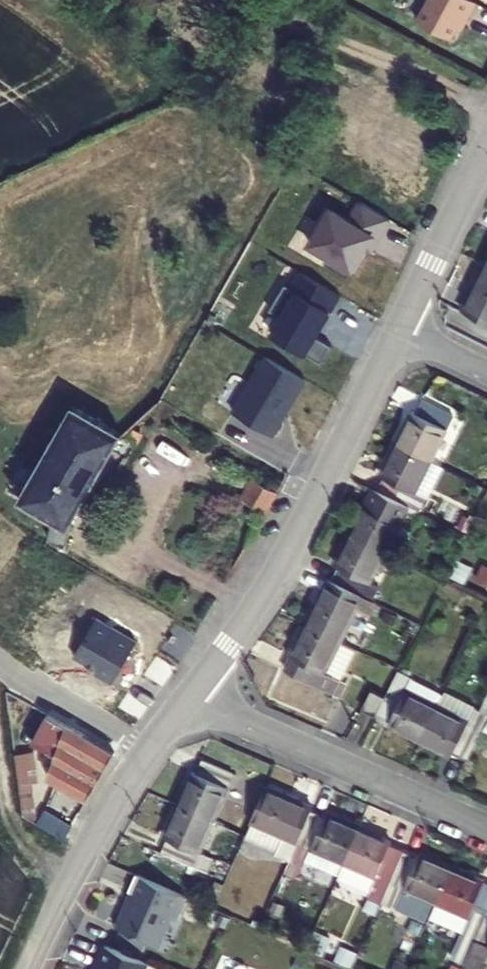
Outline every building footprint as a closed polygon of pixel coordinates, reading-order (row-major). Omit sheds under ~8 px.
[(469,0),(428,0),(416,21),(449,40),(463,16),(468,19),(476,4),(469,0)] [(461,313),(486,326),(486,268),(484,267),(461,313)] [(412,413),(397,444),(431,461),(453,417),(421,401),(415,415),(412,413)] [(121,435),(74,409),(20,501),(69,528),(121,435)] [(383,478),(377,492),(420,513),(426,499),(415,493),(431,461),(397,444),(381,477),(383,478)] [(431,461),(415,493),(426,499),(442,466),(431,461)] [(367,503),(351,535),(386,552),(401,520),(413,526),(420,513),(377,492),(370,505),(367,503)] [(339,568),(332,582),(363,597),(386,552),(351,535),(336,566),(339,568)] [(329,581),(307,625),(341,641),(357,609),(371,616),(377,604),(363,597),(332,582),(329,581)] [(341,641),(307,625),(291,657),(294,659),(288,672),(334,695),(356,649),(341,641)] [(398,672),(385,698),(376,716),(390,722),(389,725),(421,740),(438,706),(443,695),(398,672)] [(371,691),(363,709),(376,716),(385,698),(371,691)] [(438,706),(421,740),(451,755),(453,752),(467,760),(486,719),(486,715),(475,709),(469,721),(438,706)] [(66,727),(48,716),(33,743),(50,753),(66,727)] [(84,737),(66,727),(50,753),(55,756),(48,778),(58,783),(84,737)] [(98,745),(84,737),(58,783),(72,791),(98,745)] [(114,754),(98,745),(72,791),(88,801),(114,754)] [(35,753),(16,755),(23,816),(36,824),(32,785),(38,783),(35,753)] [(237,775),(203,760),(197,775),(195,774),(181,806),(216,822),(237,775)] [(313,808),(267,788),(245,837),(279,852),(277,856),(289,862),(311,811),(313,808)] [(72,811),(50,799),(44,810),(66,822),(72,811)] [(170,839),(163,854),(207,874),(214,859),(202,853),(216,822),(181,806),(166,838),(170,839)] [(66,822),(44,810),(36,824),(65,840),(73,826),(66,822)] [(325,817),(311,811),(289,862),(303,868),(306,861),(339,876),(359,828),(327,814),(325,817)] [(392,843),(359,828),(339,876),(371,890),(368,897),(382,903),(405,851),(391,845),(392,843)] [(419,857),(405,851),(382,903),(429,923),(437,905),(453,869),(420,855),(419,857)] [(453,869),(437,905),(469,919),(456,949),(469,955),(486,915),(486,909),(476,904),(485,883),(453,869)] [(485,883),(476,904),(486,909),(486,884),(485,883)] [(469,955),(465,965),(474,968),(484,968),(486,963),(486,915),(469,955)]
